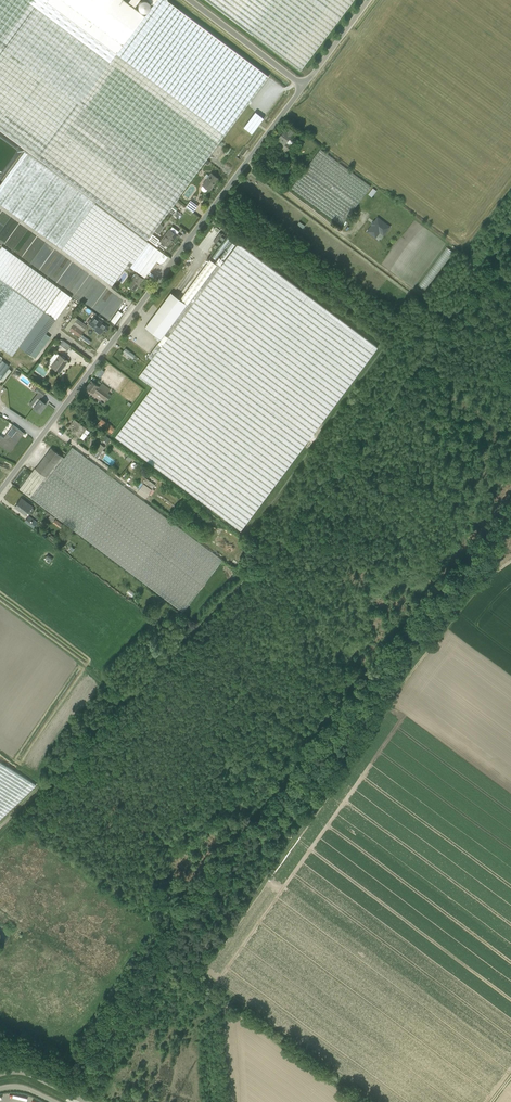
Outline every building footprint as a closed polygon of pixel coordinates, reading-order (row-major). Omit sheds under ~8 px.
[(207,160),(213,153),(269,78),(164,0),(157,0),(142,20),(141,20),(116,53),(46,2),(48,0),(0,0),(0,130),(147,239),(205,163),(207,160)] [(124,0),(48,0),(46,2),(116,53),(141,20),(144,16),(124,0)] [(301,71),(354,0),(207,0),(301,71)] [(249,121),(257,127),(260,123),(257,121),(261,116),(256,112),(249,121)] [(252,134),(257,127),(249,121),(244,127),(252,134)] [(294,132),(290,129),(287,133),(284,131),(276,141),(286,149),(289,145),(291,146),(294,143),(289,139),(291,136),(290,136),(294,132)] [(370,186),(320,149),(291,188),(341,225),(370,186)] [(61,249),(112,286),(124,268),(127,270),(130,267),(145,277),(156,261),(160,263),(164,262),(168,256),(162,252),(161,252),(24,151),(0,185),(0,204),(61,249)] [(281,155),(277,160),(285,166),(289,161),(281,155)] [(204,176),(207,179),(203,185),(201,187),(202,190),(204,191),(206,191),(208,189),(210,190),(218,179),(211,173),(209,176),(206,174),(204,176)] [(372,197),(377,190),(373,188),(368,194),(372,197)] [(186,207),(193,212),(198,206),(191,200),(186,207)] [(173,215),(176,212),(178,209),(173,205),(169,211),(173,215)] [(372,225),(367,232),(376,238),(380,233),(384,236),(390,227),(378,217),(375,221),(374,220),(371,224),(372,225)] [(161,241),(159,243),(166,249),(166,248),(165,248),(167,246),(176,235),(178,232),(179,231),(172,226),(172,227),(170,230),(169,229),(161,241)] [(220,232),(213,241),(219,246),(226,237),(220,232)] [(161,339),(158,343),(148,356),(152,359),(139,376),(153,386),(115,436),(241,530),(378,347),(238,243),(220,267),(210,259),(180,299),(171,292),(145,327),(161,339)] [(71,297),(2,246),(0,248),(0,347),(12,356),(18,346),(29,354),(35,359),(50,337),(45,334),(72,297),(71,297)] [(219,257),(216,262),(220,265),(224,260),(219,257)] [(127,285),(134,290),(143,279),(136,274),(127,285)] [(118,311),(110,321),(114,324),(122,313),(118,311)] [(69,330),(89,344),(91,341),(81,334),(87,325),(73,316),(64,329),(68,332),(69,330)] [(88,323),(89,323),(89,324),(95,329),(101,333),(103,330),(106,332),(109,328),(106,325),(94,317),(92,320),(91,319),(90,319),(88,322),(88,323)] [(71,345),(63,340),(59,344),(68,350),(71,345)] [(135,356),(126,348),(123,352),(133,359),(135,356)] [(65,366),(64,365),(67,360),(56,352),(52,357),(55,360),(51,366),(60,373),(65,366)] [(9,366),(1,359),(0,360),(0,378),(9,366)] [(87,387),(89,389),(94,393),(95,391),(104,398),(110,390),(102,383),(99,387),(92,381),(87,387)] [(42,396),(45,393),(34,385),(32,388),(42,396)] [(29,404),(39,412),(46,404),(40,399),(36,404),(31,401),(29,404)] [(80,437),(83,439),(87,434),(84,432),(86,428),(74,419),(70,425),(75,428),(72,432),(80,437)] [(103,427),(108,431),(112,426),(112,425),(107,421),(103,427)] [(24,433),(13,425),(11,427),(15,430),(8,439),(6,441),(0,437),(0,444),(9,452),(15,444),(24,433)] [(19,489),(30,497),(183,612),(222,560),(72,447),(64,457),(51,448),(36,468),(35,468),(19,489)] [(95,448),(91,453),(98,458),(101,453),(96,449),(95,448)] [(152,489),(155,485),(144,477),(148,471),(145,469),(138,479),(152,489)] [(15,506),(28,516),(30,514),(34,510),(31,508),(32,506),(22,498),(15,506)] [(38,522),(35,520),(29,516),(25,521),(31,525),(34,527),(38,522)] [(63,525),(56,519),(53,522),(61,528),(63,529),(65,526),(63,525)] [(4,815),(36,785),(0,763),(0,819),(4,815)]
